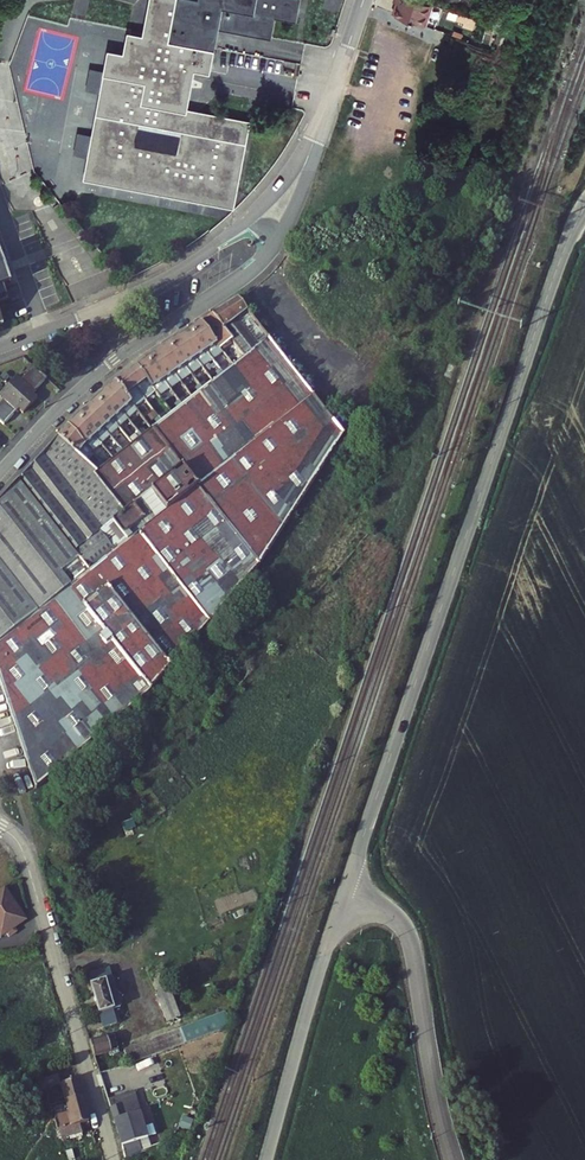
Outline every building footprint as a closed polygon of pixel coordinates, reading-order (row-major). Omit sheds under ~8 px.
[(186,104),(193,67),(211,70),(219,25),(267,34),(270,33),(271,31),(274,15),(291,18),(297,15),(299,3),(297,0),(211,0),(210,1),(202,0),(153,0),(146,39),(134,37),(130,40),(124,68),(115,66),(110,68),(102,113),(100,116),(97,132),(98,135),(93,162),(106,165),(104,179),(124,182),(132,177),(136,185),(167,190),(174,186),(175,180),(194,184),(193,189),(198,196),(217,199),(220,198),(222,188),(232,190),(235,188),(239,170),(234,163),(241,159),(245,137),(243,135),(233,133),(234,123),(233,119),(212,115),(207,121),(203,114),(193,112),(185,118),(179,109),(186,104)] [(394,14),(424,25),(432,4),(421,0),(394,0),(400,2),(399,5),(397,4),(394,14)] [(464,26),(467,27),(470,17),(449,10),(447,16),(465,23),(464,26)] [(467,27),(472,29),(476,19),(470,17),(467,27)] [(185,118),(193,112),(186,104),(179,109),(185,118)] [(243,135),(245,137),(247,122),(233,119),(234,123),(233,133),(243,135)] [(91,177),(104,179),(106,165),(93,162),(91,177)] [(167,190),(198,196),(193,189),(194,184),(175,180),(174,186),(167,190)] [(233,202),(235,188),(232,190),(222,188),(220,198),(217,199),(233,202)] [(438,245),(448,230),(440,224),(430,239),(438,245)] [(6,270),(2,275),(0,276),(0,288),(4,287),(11,284),(6,270)] [(9,299),(5,289),(4,287),(0,288),(0,303),(9,299)] [(142,436),(132,444),(123,451),(114,458),(105,465),(97,472),(85,461),(58,437),(0,500),(0,683),(35,788),(148,693),(259,565),(339,441),(347,428),(352,419),(338,401),(327,409),(269,337),(238,298),(213,315),(201,322),(217,343),(233,365),(224,372),(214,380),(202,390),(192,397),(183,404),(172,413),(162,421),(152,428),(142,436)] [(201,322),(190,330),(207,351),(217,343),(201,322)] [(207,351),(190,330),(180,337),(196,358),(207,351)] [(180,337),(169,344),(185,365),(196,358),(180,337)] [(158,352),(174,372),(185,365),(169,344),(158,352)] [(164,379),(174,372),(158,352),(148,359),(164,379)] [(153,387),(164,379),(148,359),(137,366),(153,387)] [(24,413),(31,405),(38,398),(33,393),(47,377),(34,366),(22,379),(18,375),(0,395),(5,399),(0,404),(0,419),(4,423),(18,408),(24,413)] [(126,373),(115,382),(135,407),(145,399),(156,392),(153,387),(137,366),(126,373)] [(106,391),(128,418),(137,410),(135,407),(115,382),(106,391)] [(96,399),(119,427),(128,418),(106,391),(96,399)] [(87,408),(110,435),(119,427),(96,399),(87,408)] [(77,417),(100,443),(110,435),(87,408),(77,417)] [(77,417),(68,426),(92,451),(100,443),(77,417)] [(58,437),(85,461),(94,453),(92,451),(68,426),(57,437),(58,437)] [(0,887),(0,918),(0,919),(15,908),(0,887)] [(105,1030),(120,1026),(121,1010),(123,1008),(113,970),(90,978),(105,1030)] [(179,1018),(169,991),(155,996),(166,1024),(179,1018)] [(223,1013),(124,1050),(130,1065),(229,1028),(223,1013)] [(109,1039),(91,1045),(96,1061),(114,1055),(109,1039)] [(42,1069),(43,1079),(54,1076),(52,1066),(42,1069)] [(100,1075),(102,1085),(127,1077),(124,1067),(121,1068),(100,1075)] [(44,1085),(48,1104),(62,1100),(68,1116),(53,1121),(56,1136),(62,1135),(78,1130),(93,1125),(77,1070),(54,1076),(56,1082),(44,1085)] [(121,1150),(144,1144),(146,1143),(145,1139),(140,1122),(130,1125),(129,1122),(124,1124),(116,1095),(106,1098),(121,1150)] [(78,1130),(62,1135),(65,1145),(81,1140),(78,1130)] [(144,1144),(147,1153),(166,1146),(162,1134),(145,1139),(146,1143),(144,1144)]
